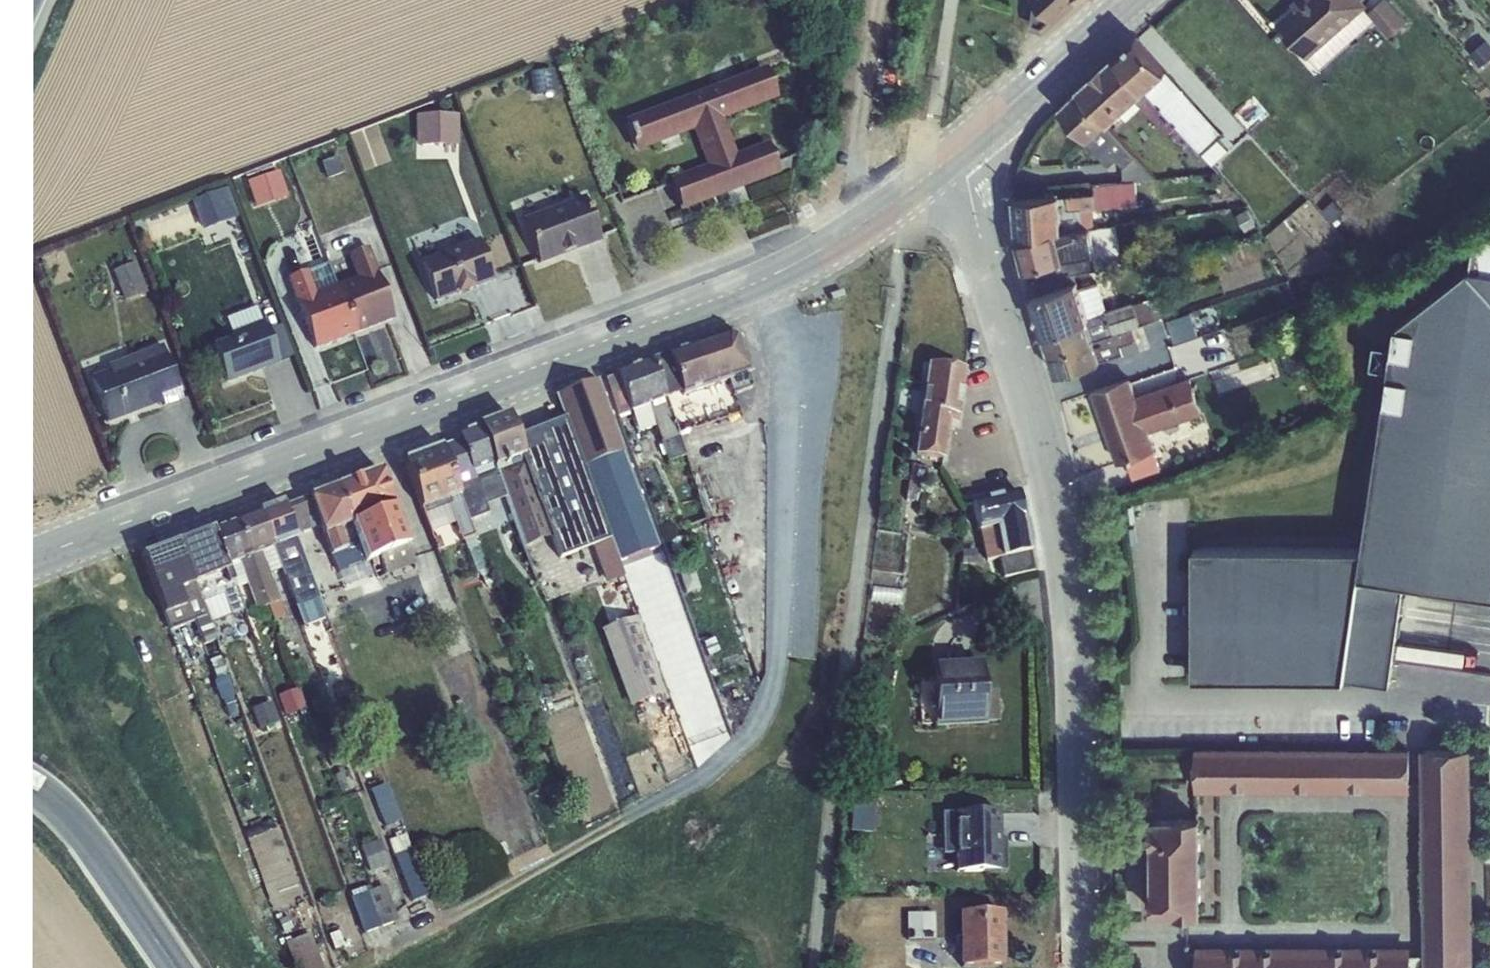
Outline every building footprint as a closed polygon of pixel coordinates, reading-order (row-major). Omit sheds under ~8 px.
[(1043,32),(1076,2),(1074,0),(1034,0),(1032,23),(1030,27),(1043,32)] [(1308,57),(1365,6),(1368,3),(1365,0),(1294,0),(1291,2),(1294,6),(1276,21),(1308,57)] [(1365,6),(1308,57),(1319,68),(1374,18),(1391,37),(1407,22),(1387,0),(1380,0),(1368,10),(1365,6)] [(1114,55),(1145,89),(1167,69),(1136,36),(1114,55)] [(1106,122),(1108,123),(1121,111),(1145,89),(1114,55),(1078,89),(1106,122)] [(669,180),(681,212),(780,174),(768,142),(736,154),(723,120),(778,99),(766,67),(623,121),(635,153),(692,131),(705,166),(669,180)] [(1198,103),(1167,69),(1145,89),(1197,147),(1199,149),(1211,139),(1187,113),(1198,103)] [(530,72),(532,98),(554,97),(552,71),(530,72)] [(1088,138),(1106,122),(1078,89),(1060,106),(1088,138)] [(1192,151),(1197,147),(1145,89),(1121,111),(1128,119),(1142,106),(1167,135),(1171,132),(1185,147),(1188,145),(1192,151)] [(1223,132),(1198,103),(1187,113),(1211,139),(1199,149),(1212,163),(1229,148),(1220,136),(1223,132)] [(428,120),(428,137),(450,137),(450,120),(428,120)] [(1148,167),(1144,163),(1130,146),(1129,146),(1108,123),(1106,122),(1088,138),(1097,149),(1098,149),(1111,164),(1121,155),(1139,175),(1147,168),(1148,167)] [(320,162),(327,179),(343,172),(336,155),(320,162)] [(1149,162),(1144,163),(1148,167),(1147,168),(1155,176),(1155,177),(1160,177),(1160,174),(1149,162)] [(1092,168),(1094,183),(1115,182),(1107,167),(1092,168)] [(247,182),(255,208),(286,198),(278,172),(247,182)] [(1063,230),(1095,226),(1093,207),(1138,203),(1138,202),(1148,201),(1147,187),(1161,186),(1160,178),(1137,179),(1137,180),(1115,182),(1094,183),(1095,192),(1068,194),(1068,193),(1060,194),(1063,230)] [(192,202),(203,230),(238,217),(227,189),(192,202)] [(1058,231),(1063,230),(1060,194),(1015,198),(1018,240),(1058,231)] [(584,196),(523,219),(539,264),(600,241),(584,196)] [(1177,217),(1180,236),(1193,234),(1191,215),(1177,217)] [(1473,237),(1471,267),(1489,270),(1489,222),(1473,237)] [(1036,278),(1074,271),(1112,264),(1106,224),(1095,226),(1063,230),(1058,231),(1065,258),(1035,266),(1036,278)] [(1065,258),(1058,231),(1018,240),(1025,269),(1035,266),(1065,258)] [(474,285),(493,277),(477,239),(419,264),(435,301),(455,292),(456,296),(475,288),(474,285)] [(357,277),(336,285),(352,334),(394,318),(367,247),(348,254),(357,277)] [(112,271),(123,301),(146,292),(141,279),(148,277),(144,265),(137,268),(135,262),(112,271)] [(1194,548),(1195,678),(1390,681),(1405,580),(1489,592),(1489,270),(1471,267),(1397,327),(1365,548),(1194,548)] [(313,348),(352,334),(336,285),(315,293),(307,270),(287,277),(313,348)] [(1076,281),(1074,271),(1036,278),(1028,279),(1033,297),(1076,281)] [(1076,281),(1033,297),(1045,334),(1088,319),(1090,318),(1089,316),(1080,288),(1078,280),(1076,281)] [(1103,305),(1101,298),(1099,285),(1080,288),(1089,316),(1100,313),(1098,306),(1103,305)] [(1151,297),(1158,318),(1176,309),(1171,289),(1151,297)] [(1090,318),(1088,319),(1094,338),(1114,332),(1111,323),(1137,314),(1140,323),(1158,318),(1151,297),(1116,305),(1113,294),(1101,298),(1103,305),(1098,306),(1100,313),(1089,316),(1090,318)] [(1190,313),(1169,318),(1175,341),(1196,336),(1190,313)] [(1045,334),(1057,374),(1101,360),(1094,338),(1088,319),(1045,334)] [(212,346),(227,382),(293,355),(281,325),(267,331),(263,321),(231,334),(232,338),(212,346)] [(1094,338),(1101,360),(1124,353),(1121,344),(1135,340),(1137,336),(1133,326),(1114,332),(1094,338)] [(1201,338),(1212,373),(1237,364),(1226,330),(1201,338)] [(681,392),(682,394),(728,378),(747,372),(748,371),(735,335),(729,332),(666,353),(681,392)] [(183,399),(162,344),(107,365),(109,370),(89,377),(107,423),(162,403),(164,407),(183,399)] [(681,392),(666,353),(651,358),(664,398),(681,392)] [(664,398),(651,358),(614,372),(629,410),(630,412),(665,398),(664,398)] [(965,369),(927,364),(914,456),(943,460),(949,422),(957,424),(965,369)] [(629,410),(614,372),(602,376),(616,415),(629,410)] [(753,387),(747,372),(728,378),(733,395),(753,387)] [(1137,394),(1131,376),(1092,389),(1117,461),(1127,458),(1152,449),(1156,448),(1150,431),(1203,412),(1191,376),(1137,394)] [(636,589),(672,576),(670,564),(667,565),(664,554),(662,555),(658,544),(656,545),(596,378),(555,395),(564,419),(565,419),(608,539),(609,539),(618,561),(641,553),(647,573),(632,578),(636,589)] [(685,455),(665,398),(630,412),(638,433),(655,426),(668,461),(685,455)] [(494,467),(495,466),(522,455),(523,455),(516,438),(507,414),(479,425),(492,461),(494,467)] [(594,545),(608,539),(565,419),(564,419),(516,438),(523,455),(522,455),(539,503),(551,536),(559,558),(594,545)] [(470,469),(492,461),(479,425),(456,434),(459,441),(470,469)] [(470,469),(459,441),(441,447),(459,495),(463,505),(468,520),(486,513),(482,501),(491,498),(484,481),(499,477),(495,466),(494,467),(492,461),(470,469)] [(422,509),(459,495),(441,447),(404,461),(421,509),(422,509)] [(1152,449),(1127,458),(1134,478),(1160,469),(1152,449)] [(511,514),(539,503),(522,455),(495,466),(499,477),(511,514)] [(911,465),(905,499),(921,502),(927,468),(911,465)] [(393,506),(394,506),(380,470),(308,496),(319,526),(322,533),(323,532),(339,527),(350,522),(393,506)] [(1018,491),(972,502),(978,532),(979,532),(995,528),(1001,557),(1030,552),(1018,491)] [(459,495),(422,509),(428,531),(455,521),(462,541),(474,536),(468,520),(463,505),(459,495)] [(319,526),(308,496),(284,505),(295,534),(319,526)] [(283,501),(259,510),(272,545),(273,547),(297,538),(295,534),(284,505),(283,501)] [(523,547),(551,536),(539,503),(511,514),(523,547)] [(408,546),(393,506),(350,522),(365,562),(376,558),(406,547),(408,546)] [(249,553),(272,545),(259,510),(235,519),(236,521),(248,553),(249,553)] [(235,519),(212,528),(225,562),(237,558),(248,553),(236,521),(235,519)] [(365,562),(350,522),(339,527),(346,549),(331,555),(338,573),(365,562)] [(346,549),(339,527),(323,532),(331,555),(346,549)] [(177,541),(193,584),(228,570),(225,562),(212,528),(177,541)] [(1034,570),(1030,552),(1001,557),(995,528),(979,532),(985,562),(1000,560),(1003,577),(1034,570)] [(667,541),(670,552),(687,550),(683,536),(667,541)] [(314,584),(297,538),(273,547),(281,570),(283,575),(295,572),(300,589),(302,588),(307,602),(319,597),(314,584)] [(609,539),(608,539),(594,545),(607,581),(622,576),(618,561),(609,539)] [(177,541),(141,555),(164,615),(184,607),(186,606),(183,599),(177,601),(173,591),(185,587),(193,584),(177,541)] [(272,545),(249,553),(268,605),(279,601),(281,600),(270,574),(281,570),(273,547),(272,545)] [(406,547),(376,558),(386,576),(415,565),(406,547)] [(961,550),(961,564),(976,564),(976,550),(961,550)] [(237,558),(246,583),(256,609),(268,605),(249,553),(248,553),(237,558)] [(234,583),(235,587),(246,583),(237,558),(225,562),(228,570),(234,583)] [(228,570),(193,584),(205,616),(208,615),(211,623),(243,610),(235,587),(234,583),(228,570)] [(295,572),(283,575),(303,629),(326,620),(319,597),(307,602),(302,588),(300,589),(295,572)] [(418,572),(387,584),(395,606),(426,595),(418,572)] [(185,587),(173,591),(177,601),(183,599),(186,606),(191,604),(185,587)] [(279,601),(268,605),(274,620),(284,616),(279,601)] [(184,607),(164,615),(185,674),(206,667),(198,646),(184,607)] [(205,616),(194,620),(203,644),(217,639),(211,623),(208,615),(205,616)] [(611,631),(632,679),(658,668),(638,619),(611,631)] [(981,662),(931,664),(933,729),(986,725),(986,723),(984,692),(981,662)] [(278,695),(285,715),(306,708),(299,688),(278,695)] [(996,691),(984,692),(986,723),(998,722),(996,691)] [(251,708),(258,729),(278,722),(271,701),(251,708)] [(1420,724),(1416,723),(1413,725),(1411,727),(1411,731),(1414,733),(1417,734),(1420,733),(1422,730),(1422,727),(1420,724)] [(1412,746),(1196,746),(1196,791),(1198,791),(1199,812),(1219,812),(1219,790),(1412,790),(1412,746)] [(1422,749),(1424,951),(1412,951),(1412,943),(1198,944),(1198,967),(1476,967),(1475,749),(1422,749)] [(607,773),(574,772),(573,794),(606,796),(607,773)] [(377,804),(383,824),(397,820),(391,800),(377,804)] [(854,805),(852,831),(876,832),(878,806),(854,805)] [(955,854),(956,873),(1005,872),(1004,836),(999,836),(999,810),(940,812),(941,854),(955,854)] [(1152,816),(1152,913),(1176,913),(1176,914),(1203,914),(1202,816),(1152,816)] [(369,871),(388,865),(380,840),(361,846),(369,871)] [(394,856),(411,901),(428,896),(410,850),(394,856)] [(896,865),(898,873),(909,870),(907,862),(896,865)] [(350,897),(363,933),(398,921),(385,885),(366,891),(364,887),(350,892),(352,896),(350,897)] [(959,912),(960,966),(1004,966),(1003,911),(959,912)] [(906,941),(936,940),(935,912),(905,912),(906,941)] [(295,967),(324,967),(310,932),(285,942),(295,967)]
